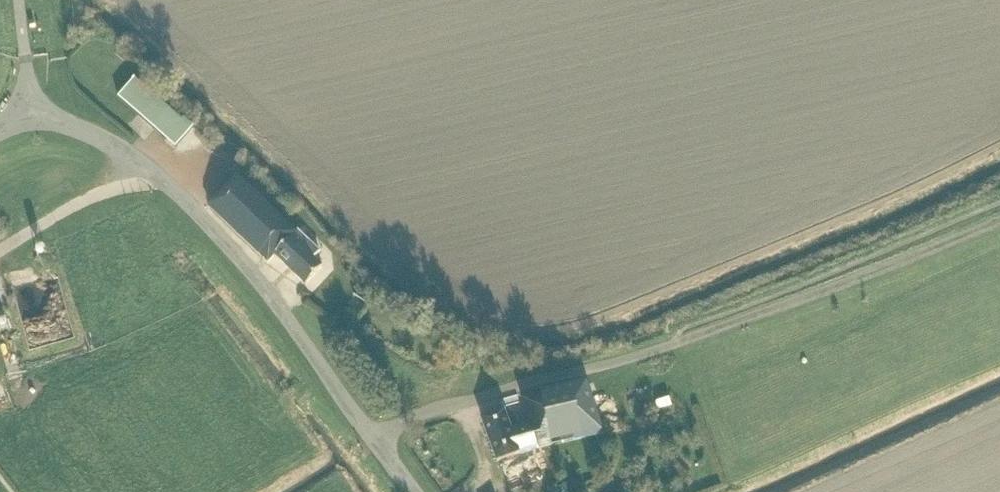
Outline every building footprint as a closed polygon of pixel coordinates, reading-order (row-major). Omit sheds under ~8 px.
[(176,149),(194,128),(185,119),(182,122),(135,80),(118,98),(176,149)] [(296,233),(238,178),(210,208),(268,264),(275,256),(305,285),(323,268),(315,260),(320,254),(297,232),(296,233)] [(507,481),(537,470),(547,466),(541,449),(604,435),(586,382),(520,396),(530,423),(511,430),(505,413),(482,421),(497,462),(520,453),(519,452),(530,450),(531,454),(501,464),(507,481)]
